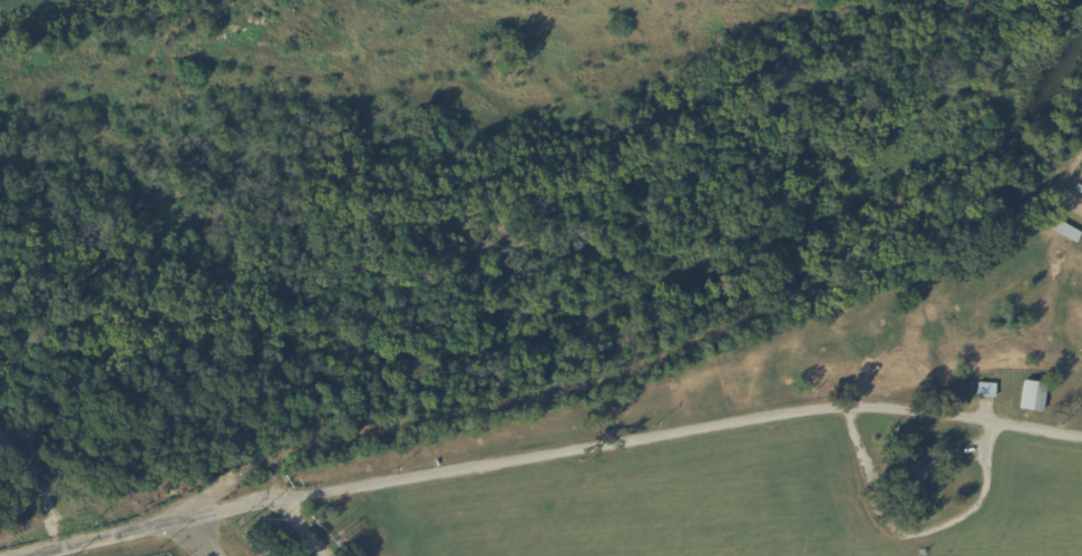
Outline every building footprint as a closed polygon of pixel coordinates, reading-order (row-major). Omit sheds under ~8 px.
[(1046,214),(1081,233),(1081,236),(1076,245),(1036,223),(1041,214),(1045,217),(1046,214)] [(1026,380),(1049,384),(1044,413),(1021,409),(1026,380)] [(993,398),(983,398),(984,383),(1001,384),(1000,398),(993,398)] [(942,474),(907,492),(896,474),(903,470),(898,461),(923,448),(928,457),(932,455),(942,474)]
